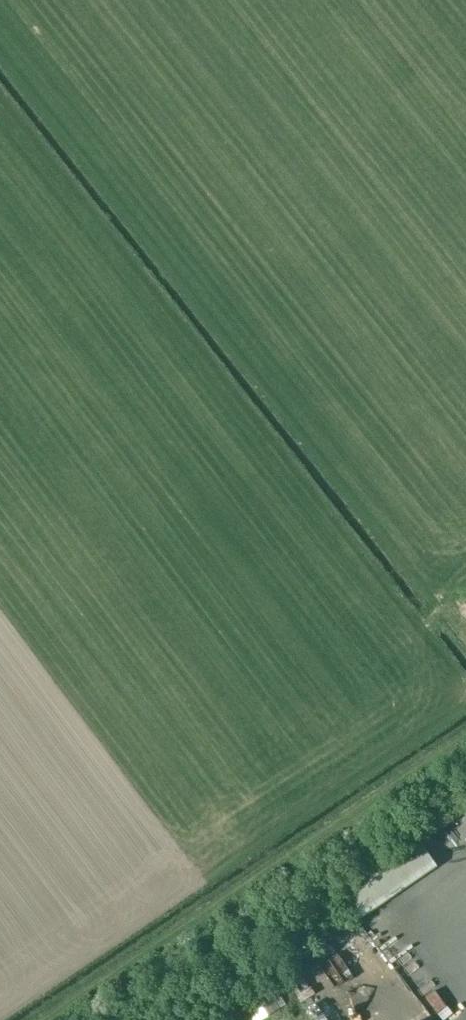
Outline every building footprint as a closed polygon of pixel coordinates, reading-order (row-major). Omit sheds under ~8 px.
[(437,864),(418,838),(339,892),(356,919),(437,864)]
